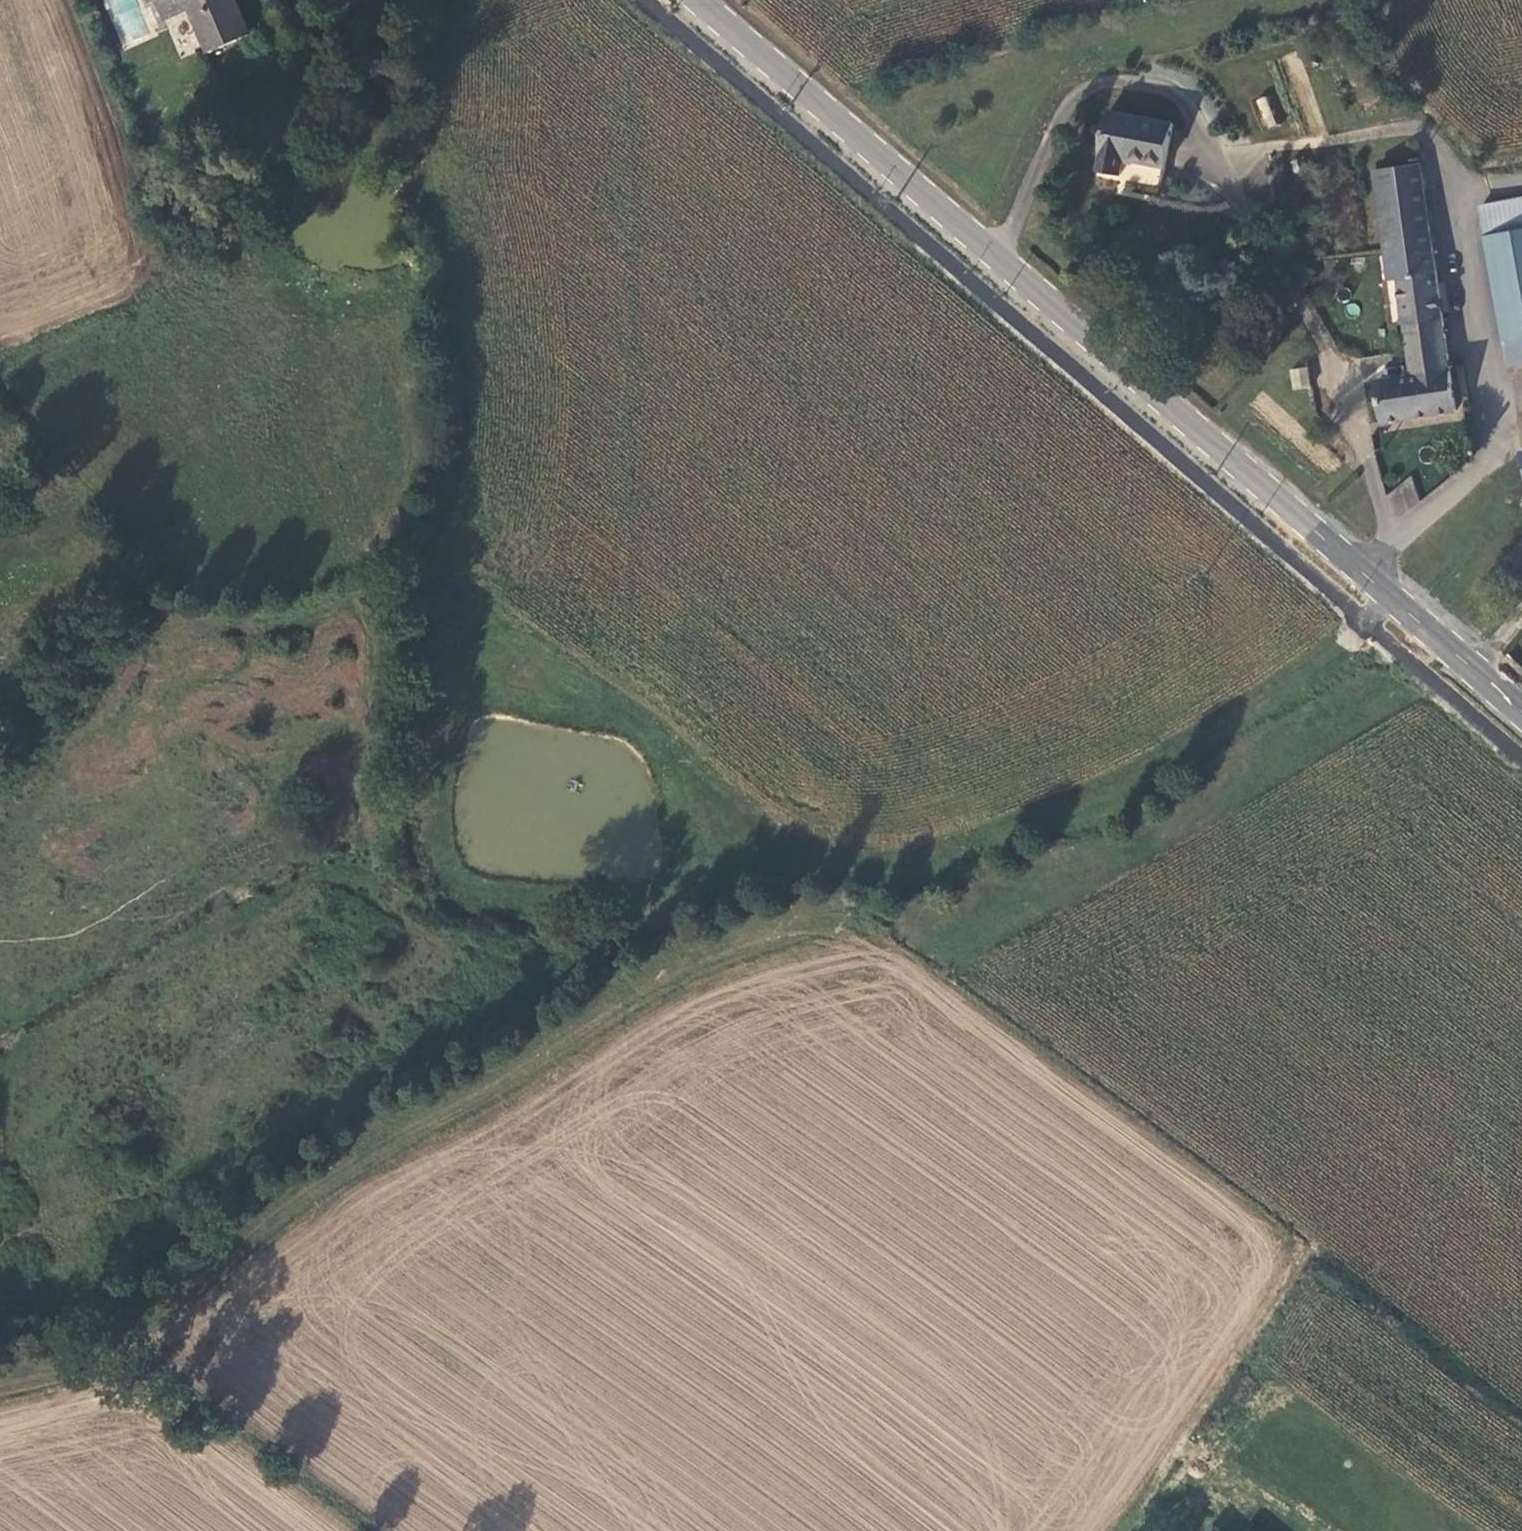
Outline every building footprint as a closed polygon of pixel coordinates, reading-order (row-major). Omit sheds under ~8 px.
[(148,13),(158,35),(186,23),(206,69),(244,53),(224,5),(211,10),(207,0),(180,0),(148,13)] [(1266,95),(1254,100),(1264,127),(1276,123),(1266,95)] [(1165,171),(1172,124),(1105,112),(1098,143),(1103,144),(1097,174),(1122,179),(1124,165),(1165,171)] [(1386,285),(1397,283),(1411,375),(1374,382),(1380,433),(1460,422),(1437,277),(1421,165),(1371,173),(1386,285)] [(1479,207),(1508,369),(1521,366),(1521,199),(1479,207)] [(1306,366),(1288,369),(1292,390),(1310,386),(1306,366)] [(1386,495),(1398,513),(1419,499),(1407,481),(1386,495)]
